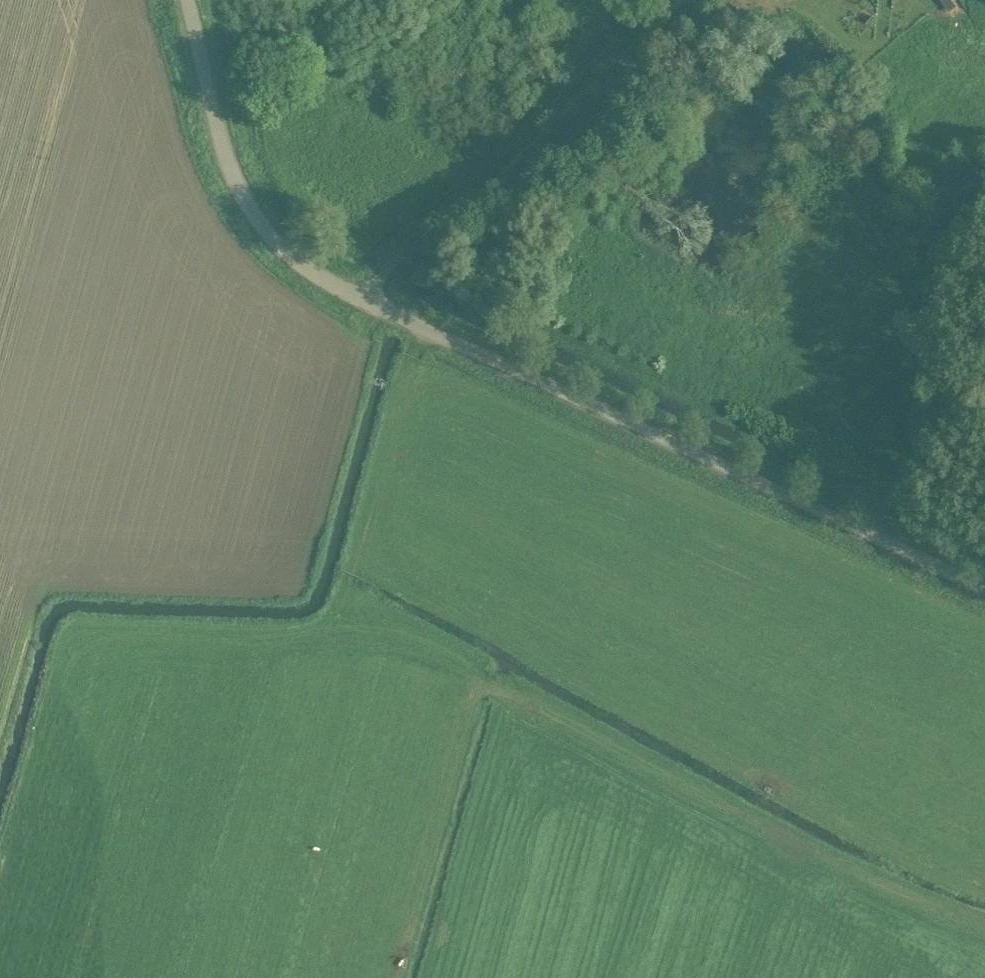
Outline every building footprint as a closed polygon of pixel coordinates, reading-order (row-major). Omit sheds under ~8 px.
[(264,80),(266,91),(273,89),(271,79),(264,80)]
